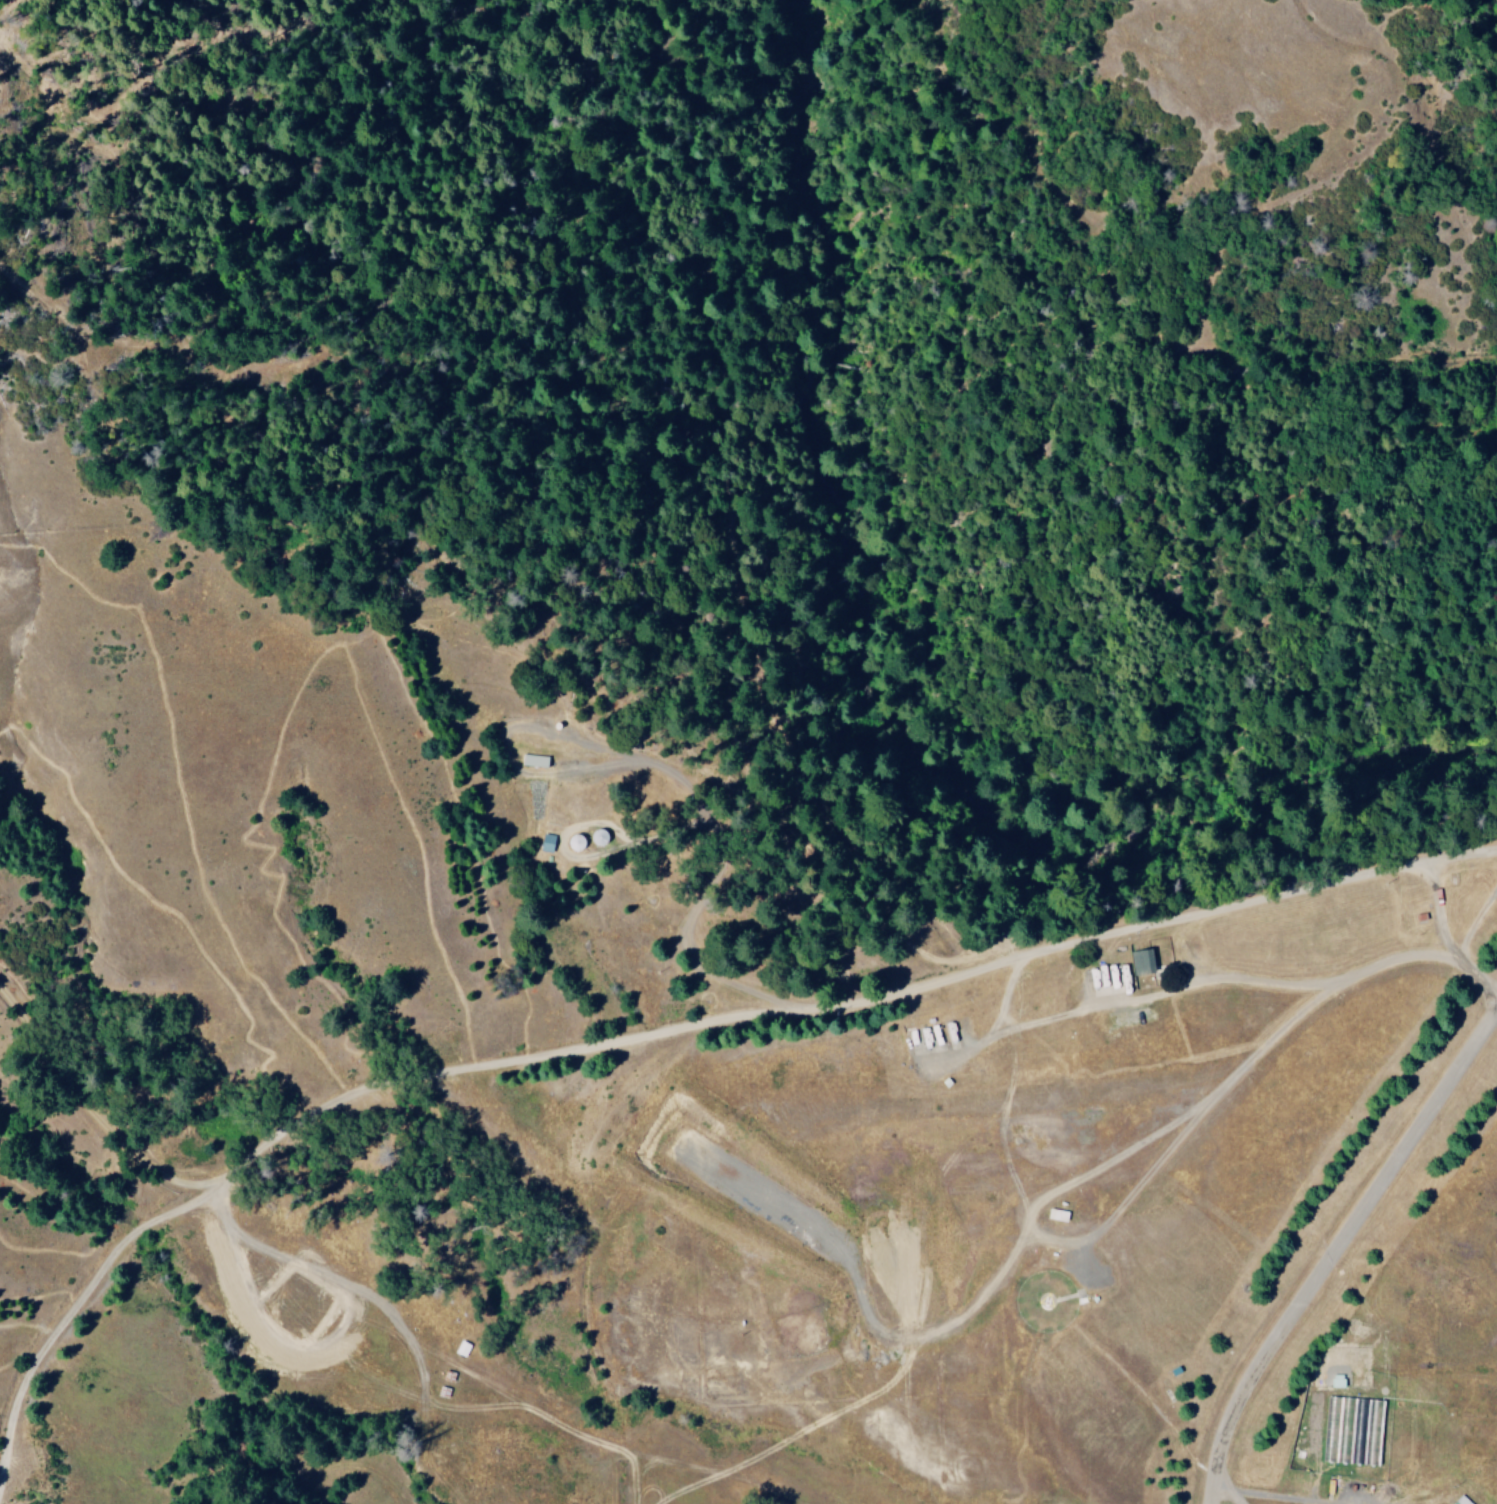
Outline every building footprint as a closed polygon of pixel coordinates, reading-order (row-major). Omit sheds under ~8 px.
[(551,755),(526,754),(525,765),(551,766),(551,755)] [(559,836),(547,833),(543,850),(555,853),(559,836)] [(1151,973),(1148,949),(1129,951),(1132,975),(1151,973)] [(1461,1494),(1450,1503),(1470,1503),(1461,1494)]
